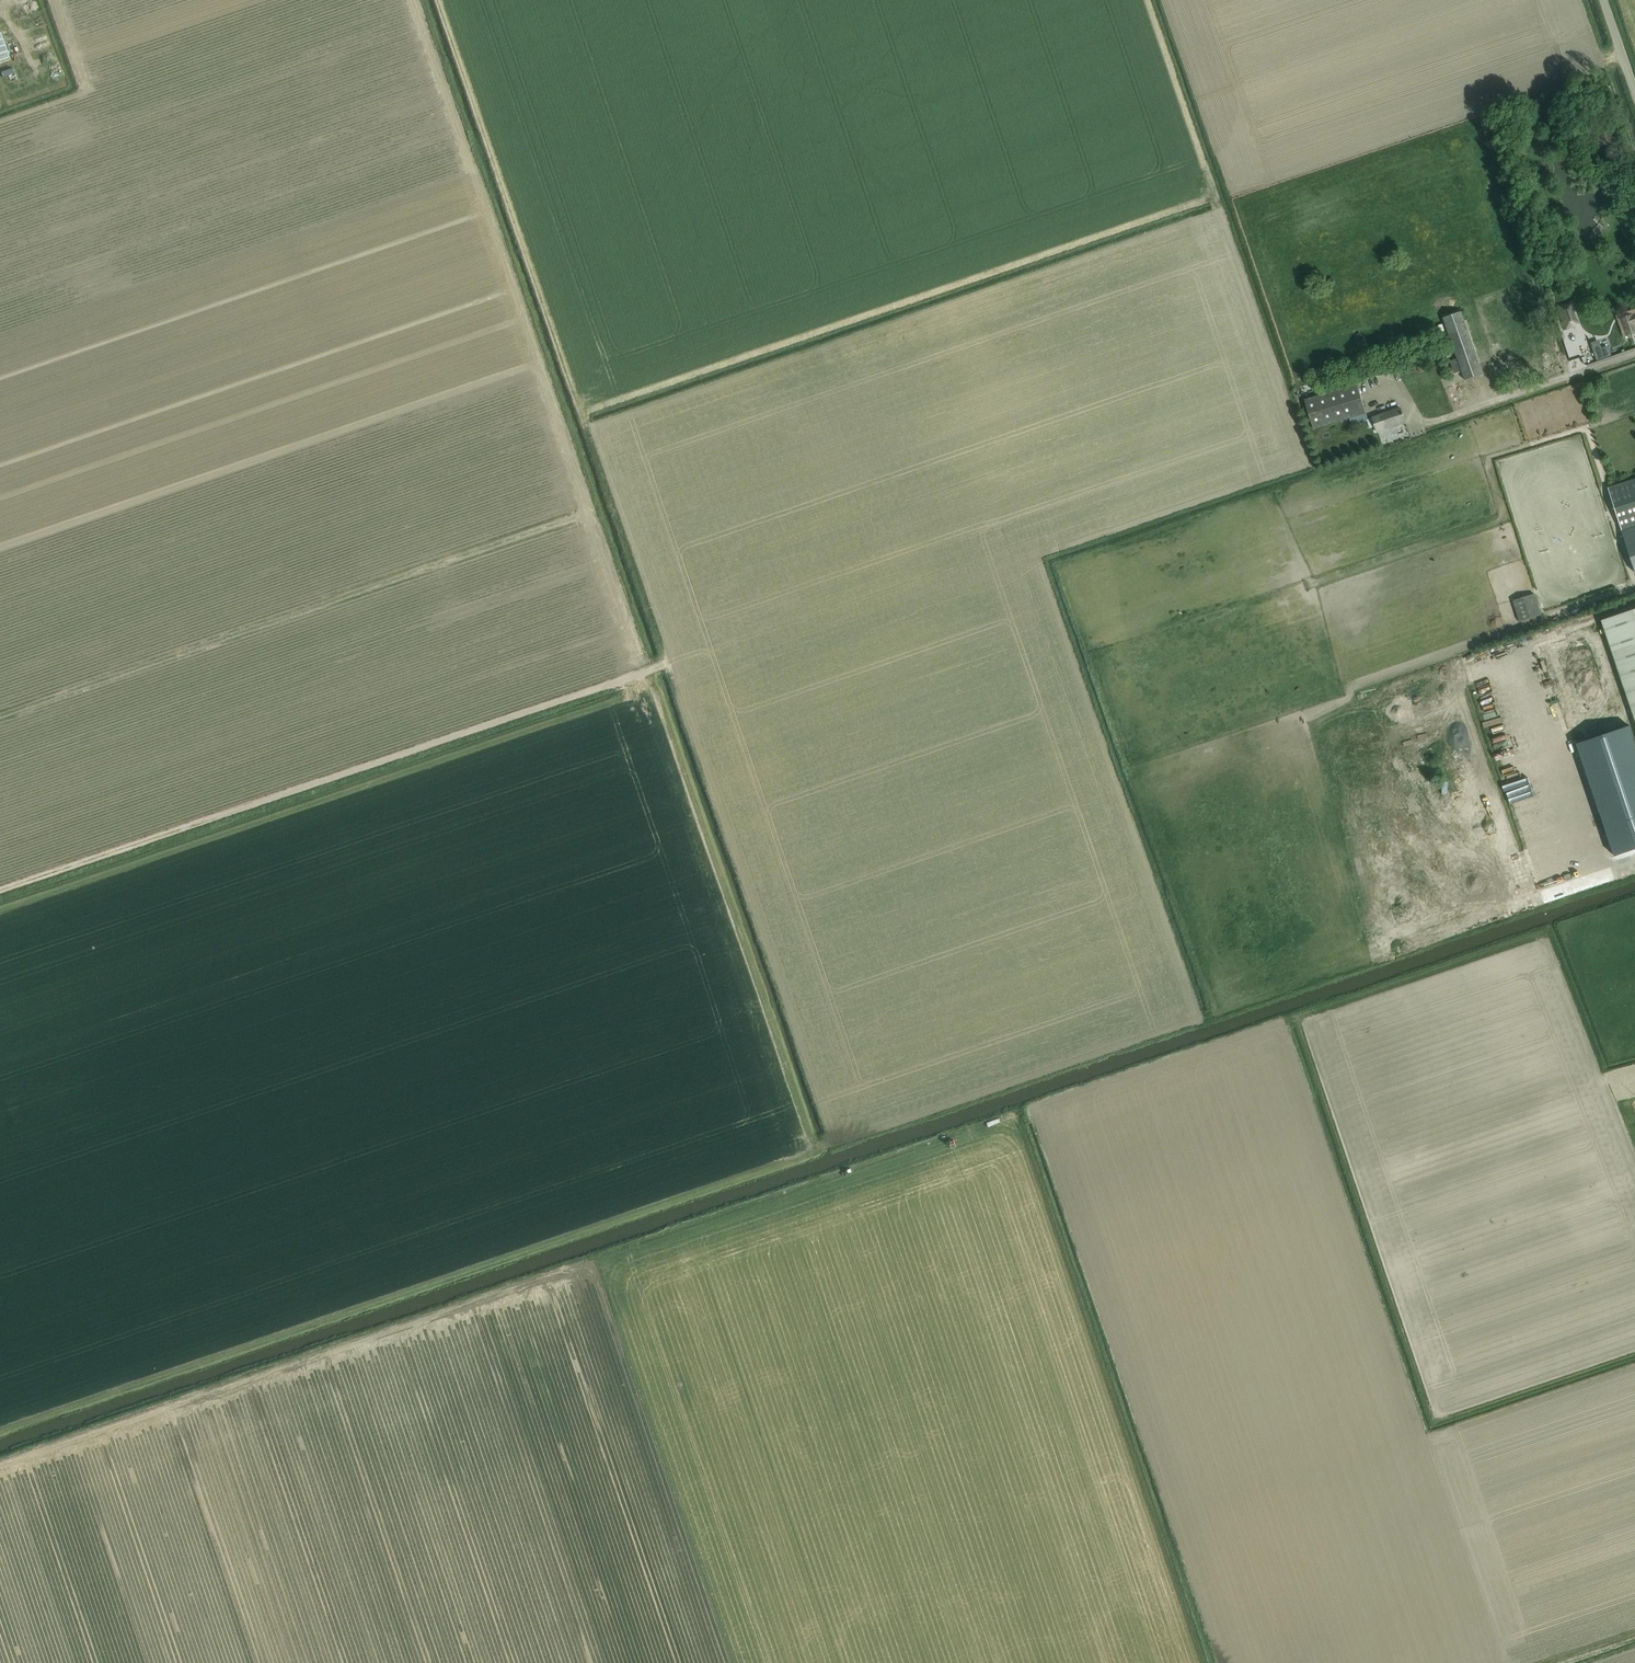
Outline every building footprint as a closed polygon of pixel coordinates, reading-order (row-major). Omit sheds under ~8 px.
[(1571,303),(1557,307),(1565,329),(1578,325),(1571,303)] [(1460,311),(1441,318),(1464,380),(1482,373),(1460,311)] [(1622,318),(1627,335),(1634,332),(1634,329),(1633,324),(1634,324),(1634,314),(1630,316),(1630,315),(1622,318)] [(1358,333),(1354,337),(1359,342),(1363,338),(1358,333)] [(1598,340),(1590,343),(1596,360),(1604,358),(1601,348),(1598,340)] [(1455,359),(1449,361),(1454,373),(1460,371),(1455,359)] [(1366,413),(1357,384),(1304,400),(1313,429),(1366,413)] [(1400,408),(1371,418),(1366,420),(1369,428),(1374,426),(1376,432),(1405,423),(1400,408)] [(1607,488),(1634,573),(1634,479),(1607,488)] [(1601,621),(1634,721),(1634,610),(1601,621)] [(1576,743),(1614,856),(1634,849),(1634,744),(1629,725),(1576,743)]
